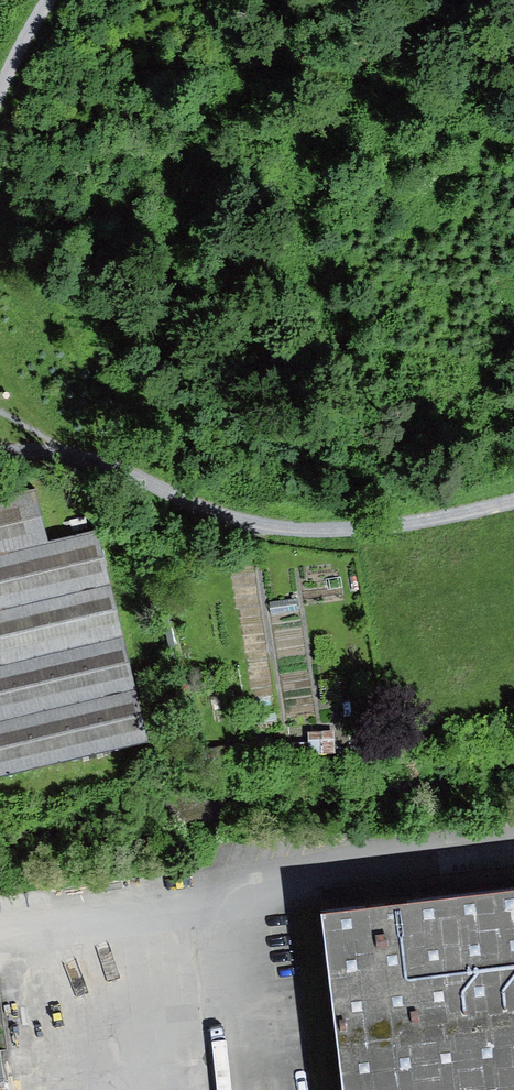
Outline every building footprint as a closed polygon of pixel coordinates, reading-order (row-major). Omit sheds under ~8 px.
[(0,499),(0,783),(155,749),(106,529),(52,541),(41,490),(0,499)] [(295,598),(268,602),(270,614),(297,611),(295,598)] [(334,733),(308,733),(308,761),(334,762),(334,733)] [(334,1089),(513,1089),(513,910),(317,931),(334,1089)]
